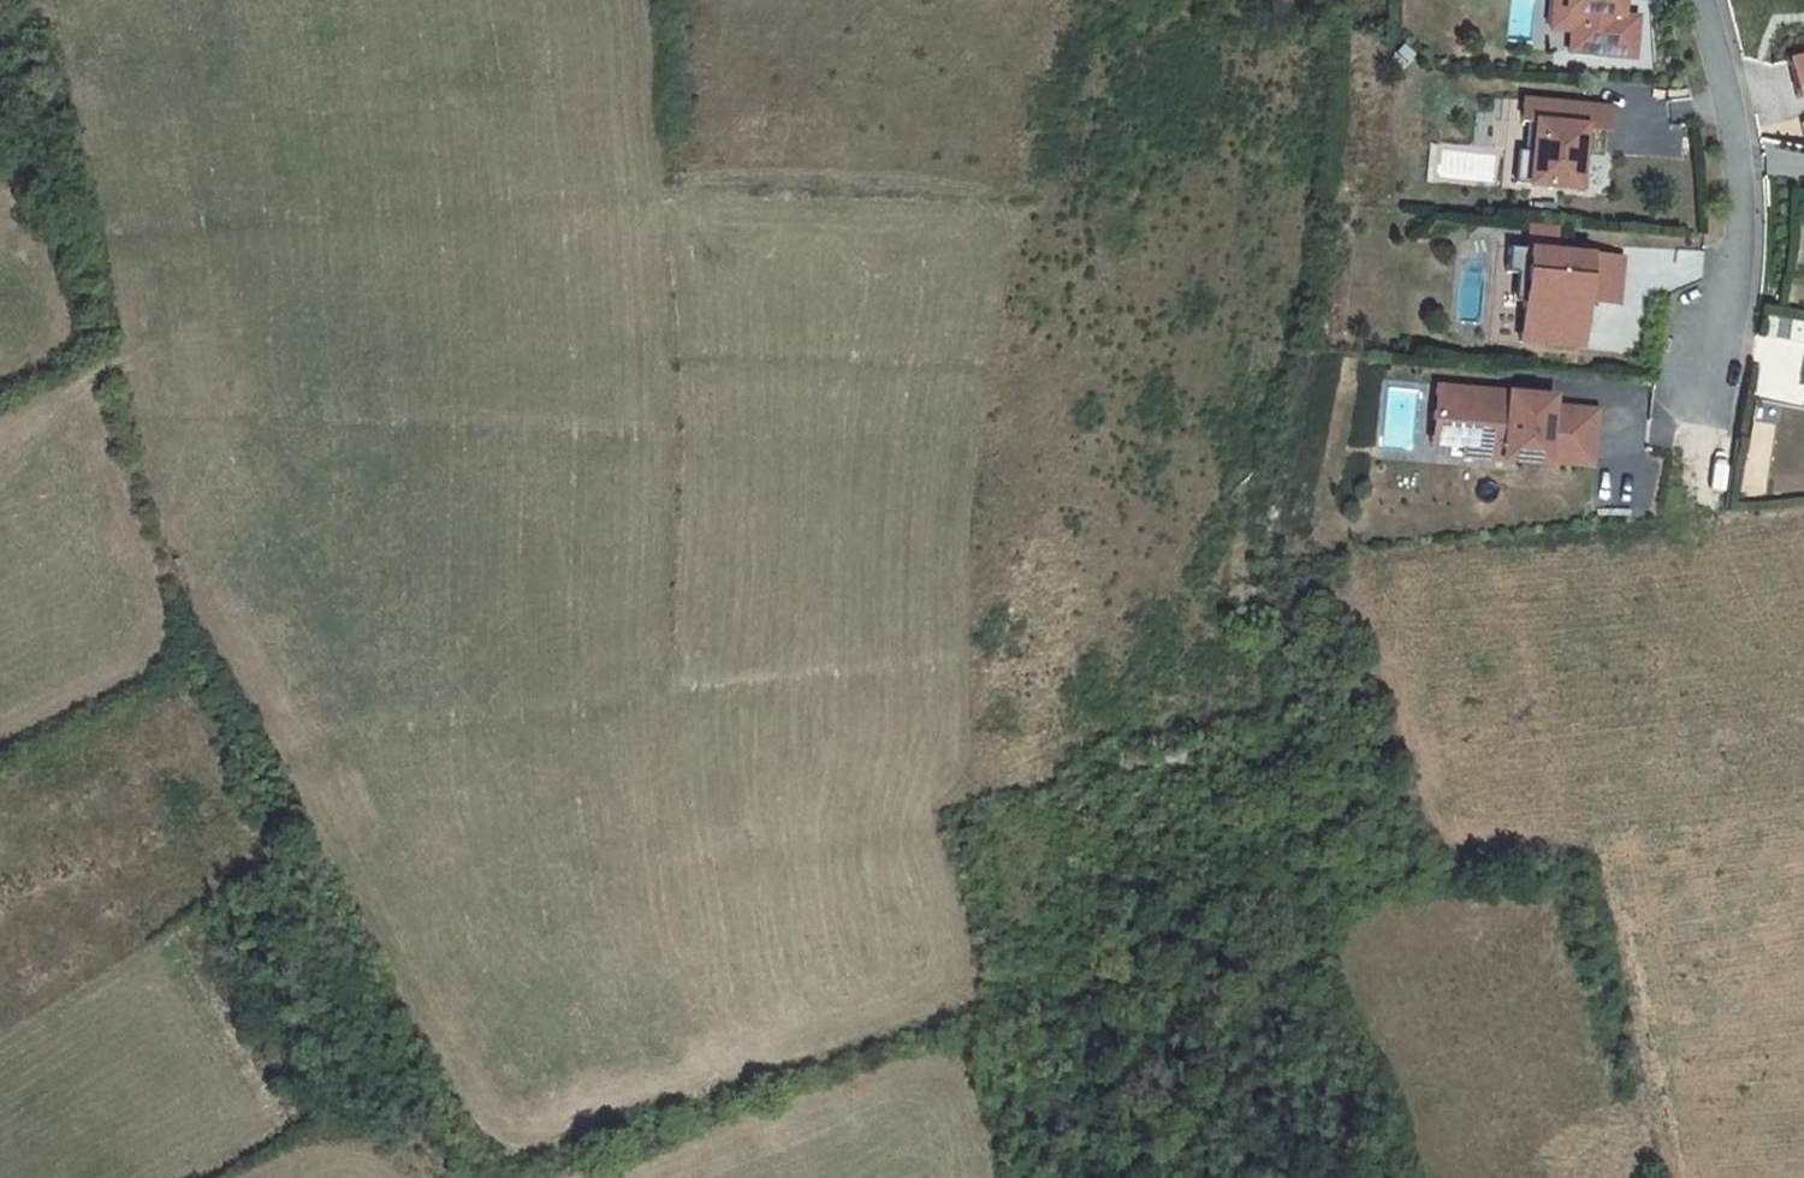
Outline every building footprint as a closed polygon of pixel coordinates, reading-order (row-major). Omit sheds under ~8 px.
[(1528,41),(1547,43),(1549,24),(1540,24),(1541,0),(1530,0),(1528,41)] [(1540,24),(1549,24),(1547,43),(1546,64),(1611,68),(1613,38),(1595,37),(1596,27),(1598,0),(1541,0),(1540,24)] [(1595,37),(1613,38),(1614,28),(1596,27),(1595,37)] [(1767,71),(1776,110),(1786,107),(1792,132),(1803,129),(1803,62),(1767,71)] [(1495,203),(1557,208),(1562,146),(1586,148),(1588,127),(1501,120),(1500,141),(1506,142),(1513,142),(1510,172),(1504,172),(1497,171),(1495,203)] [(1513,142),(1506,142),(1504,172),(1510,172),(1513,142)] [(1500,364),(1562,368),(1565,322),(1598,324),(1601,278),(1486,271),(1484,296),(1495,296),(1505,297),(1503,325),(1500,364)] [(1495,296),(1493,324),(1503,325),(1505,297),(1495,296)] [(1790,410),(1803,413),(1803,363),(1800,362),(1790,410)] [(1527,483),(1572,486),(1576,432),(1531,428),(1532,419),(1416,410),(1413,443),(1446,445),(1444,469),(1443,479),(1527,485),(1527,483)] [(1413,443),(1411,466),(1444,469),(1446,445),(1413,443)]
